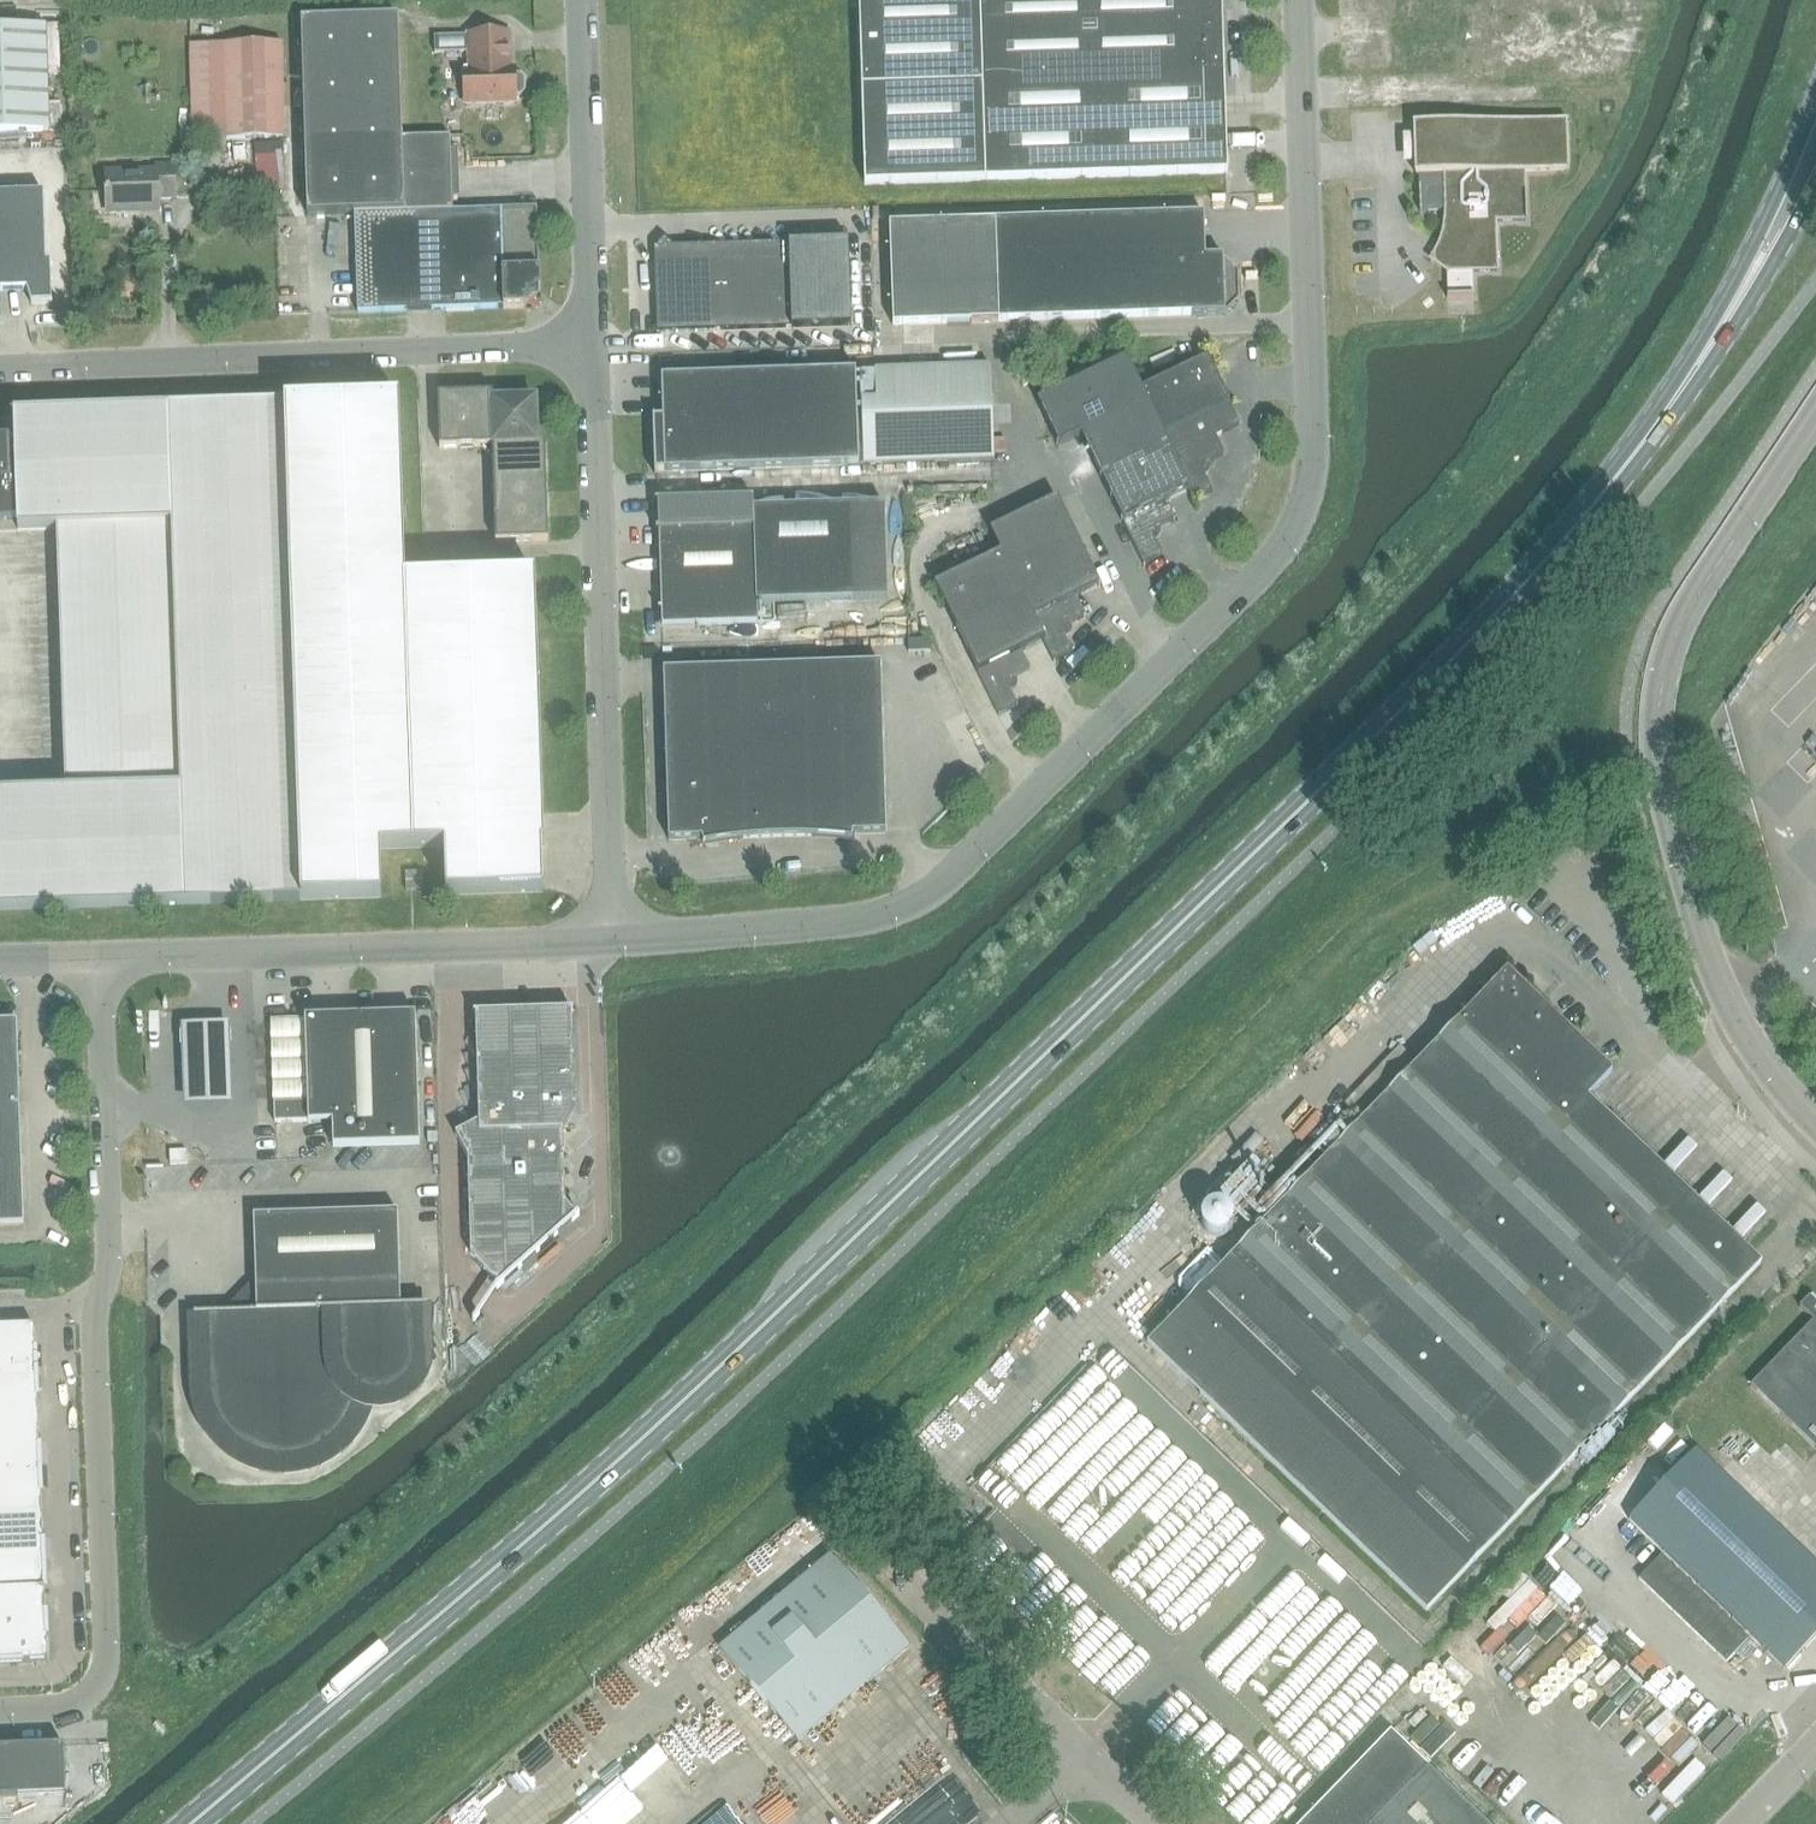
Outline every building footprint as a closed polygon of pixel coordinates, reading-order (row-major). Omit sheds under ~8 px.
[(1222,0),(859,0),(865,185),(1228,174),(1222,0)] [(1467,82),(1651,78),(1649,0),(1465,0),(1467,82)] [(399,18),(302,21),(305,142),(308,216),(355,214),(358,313),(407,311),(446,310),(504,308),(519,308),(524,308),(524,306),(525,301),(527,297),(530,294),(534,291),(539,290),(539,291),(540,291),(540,290),(540,270),(539,270),(537,209),(453,212),(450,137),(403,139),(399,18)] [(50,132),(47,27),(0,28),(0,134),(50,132)] [(468,36),(436,37),(437,53),(469,52),(470,69),(464,69),(465,103),(516,101),(516,94),(521,94),(525,90),(524,78),(520,74),(511,75),(510,33),(468,35),(468,36)] [(193,141),(227,140),(285,138),(283,42),(191,45),(193,141)] [(1446,298),(1474,297),(1473,273),(1497,272),(1495,223),(1526,221),(1524,171),(1568,170),(1566,119),(1416,125),(1419,212),(1444,211),(1445,247),(1441,247),(1436,257),(1446,262),(1446,298)] [(175,165),(157,166),(157,171),(107,173),(107,194),(110,194),(110,214),(160,212),(160,199),(176,199),(175,165)] [(44,194),(0,195),(0,291),(27,290),(32,303),(32,305),(55,304),(55,303),(52,303),(51,263),(46,263),(44,194)] [(1204,258),(1203,215),(889,225),(893,326),(1225,315),(1238,300),(1237,271),(1222,257),(1204,258)] [(657,333),(852,327),(849,241),(675,247),(665,238),(655,247),(655,248),(657,333)] [(1037,400),(1059,445),(1081,434),(1144,565),(1163,556),(1153,535),(1155,529),(1175,519),(1166,501),(1188,490),(1193,501),(1212,491),(1202,471),(1205,464),(1225,455),(1216,437),(1240,425),(1207,358),(1142,389),(1126,356),(1037,400)] [(875,370),(876,399),(861,400),(863,466),(993,462),(990,366),(875,370)] [(655,472),(657,472),(657,471),(859,464),(856,371),(661,378),(663,418),(655,419),(655,418),(653,418),(655,472)] [(440,448),(487,447),(493,452),(495,543),(548,541),(546,442),(537,442),(536,401),(494,402),(494,393),(438,395),(440,448)] [(18,520),(18,530),(58,528),(66,792),(0,794),(0,910),(265,901),(300,900),(382,897),(380,850),(444,848),(446,895),(543,892),(542,846),(544,846),(535,577),(405,581),(399,401),(265,405),(15,414),(15,438),(0,438),(0,520),(18,520)] [(658,501),(655,501),(656,503),(658,503),(659,529),(656,529),(656,531),(659,531),(662,609),(659,609),(659,611),(662,611),(662,627),(697,626),(697,628),(698,628),(698,626),(758,624),(758,603),(854,600),(887,599),(884,504),(851,505),(754,508),(753,498),(658,501)] [(1076,598),(1101,586),(1058,499),(991,531),(1001,552),(935,585),(978,673),(999,715),(1017,706),(1005,682),(1030,669),(1022,652),(1044,641),(1054,662),(1073,653),(1060,627),(1085,615),(1076,598)] [(909,653),(934,652),(933,636),(909,637),(909,653)] [(881,663),(664,671),(669,840),(886,833),(881,663)] [(407,891),(409,890),(423,890),(422,872),(406,872),(407,891)] [(1507,970),(1148,1344),(1427,1612),(1761,1264),(1587,1096),(1612,1071),(1507,970)] [(580,1215),(578,1213),(576,1215),(565,1203),(563,1129),(575,1109),(572,1012),(573,1012),(573,1010),(474,1013),(474,1015),(476,1015),(479,1121),(455,1134),(468,1158),(471,1254),(498,1285),(496,1287),(498,1289),(580,1215)] [(329,1017),(305,1017),(308,1102),(309,1121),(309,1123),(333,1122),(334,1146),(420,1144),(416,1014),(329,1017)] [(23,1190),(18,1021),(0,1022),(0,1226),(25,1225),(23,1190)] [(232,1112),(229,1027),(180,1029),(183,1113),(232,1112)] [(308,1102),(274,1103),(274,1122),(309,1121),(308,1102)] [(170,1151),(171,1165),(188,1164),(187,1150),(170,1151)] [(1761,1223),(1769,1210),(1751,1198),(1742,1211),(1761,1223)] [(425,1307),(428,1307),(428,1305),(401,1306),(398,1212),(254,1216),(256,1288),(251,1288),(234,1306),(234,1312),(195,1313),(195,1315),(197,1314),(200,1388),(203,1409),(212,1429),(219,1438),(229,1448),(241,1456),(254,1463),(259,1465),(265,1466),(281,1468),(298,1467),(312,1463),(325,1457),(337,1449),(348,1438),(356,1426),(363,1413),(366,1403),(379,1405),(392,1403),(404,1397),(414,1390),(421,1380),(426,1368),(427,1356),(425,1307)] [(1809,1297),(1800,1307),(1813,1319),(1750,1386),(1815,1449),(1815,1303),(1809,1297)] [(48,1661),(35,1326),(0,1327),(0,1663),(48,1661)] [(1695,1453),(1630,1521),(1784,1669),(1815,1636),(1815,1569),(1695,1453)] [(723,1645),(801,1739),(913,1646),(835,1552),(723,1645)] [(1661,1555),(1638,1579),(1726,1662),(1748,1639),(1661,1555)] [(1582,1692),(1609,1718),(1633,1692),(1644,1703),(1653,1693),(1574,1618),(1567,1625),(1592,1648),(1573,1667),(1591,1683),(1582,1692)] [(1426,1769),(1390,1734),(1303,1823),(1373,1823),(1426,1769)] [(64,1744),(0,1747),(0,1797),(18,1796),(66,1794),(65,1781),(66,1781),(64,1744)] [(1426,1769),(1373,1823),(1484,1823),(1426,1769)] [(546,1823),(591,1823),(612,1809),(596,1787),(546,1823)]
